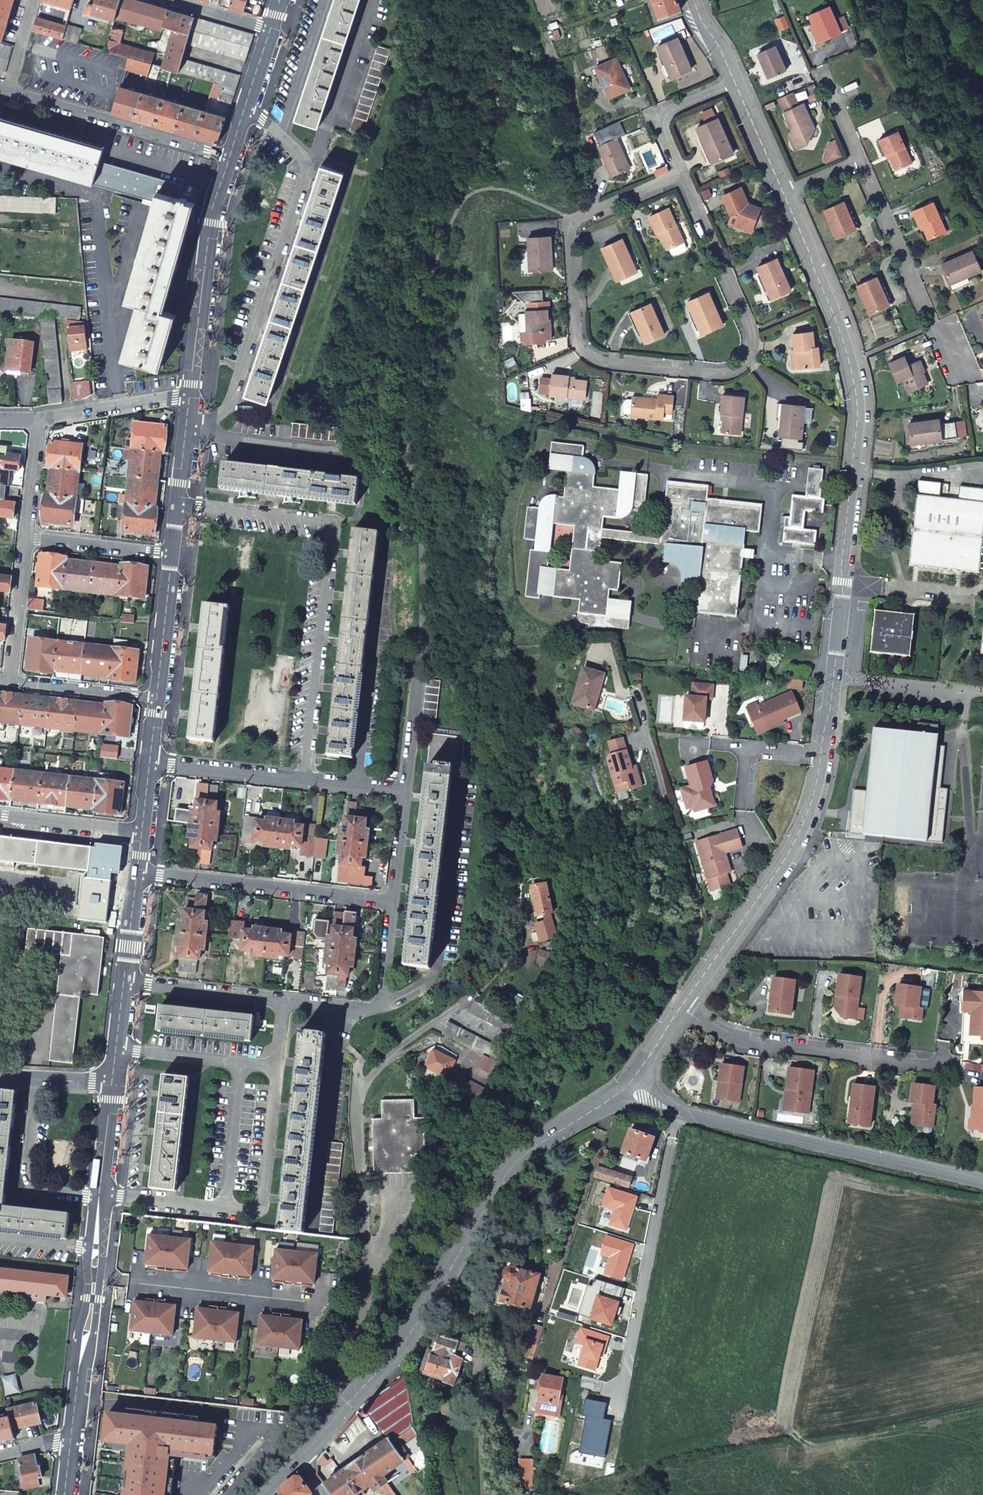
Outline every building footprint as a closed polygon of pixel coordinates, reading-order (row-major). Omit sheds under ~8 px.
[(2,41),(14,0),(0,0),(0,41),(2,41)] [(46,0),(42,0),(41,4),(70,12),(71,8),(46,0)] [(71,8),(74,0),(46,0),(71,8)] [(120,0),(95,0),(95,1),(91,0),(88,0),(84,12),(114,22),(120,0)] [(166,10),(132,0),(120,0),(114,22),(159,35),(166,10)] [(219,7),(242,14),(247,0),(222,0),(219,7)] [(265,0),(251,0),(247,15),(259,19),(265,0)] [(323,35),(347,42),(359,4),(348,0),(334,0),(323,35)] [(654,20),(675,13),(670,0),(647,0),(654,20)] [(172,30),(189,35),(194,19),(166,10),(159,35),(164,36),(166,31),(171,32),(172,30)] [(806,19),(810,28),(818,46),(838,37),(826,10),(806,19)] [(62,40),(66,27),(66,26),(37,17),(33,32),(62,40)] [(189,35),(186,44),(244,62),(253,37),(194,19),(189,35)] [(82,32),(66,27),(62,40),(78,45),(82,32)] [(818,46),(810,28),(807,29),(815,47),(818,46)] [(170,72),(177,73),(181,60),(186,44),(189,35),(172,30),(171,32),(160,69),(164,70),(170,72)] [(323,35),(311,73),(334,81),(347,42),(323,35)] [(652,48),(659,65),(661,64),(668,79),(686,71),(672,39),(652,48)] [(9,58),(13,45),(2,41),(0,41),(0,55),(9,58)] [(390,53),(377,48),(350,134),(363,138),(390,53)] [(766,82),(783,75),(772,49),(755,57),(766,82)] [(125,67),(147,74),(150,66),(128,59),(125,67)] [(240,77),(181,60),(177,73),(191,78),(213,83),(235,90),(240,77)] [(603,99),(621,92),(616,80),(619,78),(611,60),(590,69),(603,99)] [(661,64),(659,65),(657,66),(664,81),(668,79),(661,64)] [(150,66),(147,74),(153,75),(156,67),(150,66)] [(168,78),(170,72),(164,70),(162,76),(168,78)] [(311,73),(295,120),(319,128),(334,81),(311,73)] [(616,80),(621,92),(624,90),(619,78),(616,80)] [(213,83),(208,98),(217,101),(216,103),(229,107),(235,90),(213,83)] [(132,120),(141,93),(119,87),(111,114),(132,120)] [(132,120),(153,126),(161,100),(141,93),(132,120)] [(790,96),(776,102),(780,111),(794,105),(790,96)] [(174,132),(182,106),(161,100),(153,126),(174,132)] [(794,105),(780,111),(782,115),(796,109),(794,105)] [(203,112),(182,106),(174,132),(195,139),(203,112)] [(789,132),(787,139),(804,145),(810,130),(802,127),(803,122),(807,121),(800,107),(796,109),(782,115),(789,132)] [(216,145),(226,119),(203,112),(195,139),(216,145)] [(0,119),(0,162),(91,189),(92,185),(142,200),(140,204),(148,207),(122,300),(134,304),(118,357),(156,368),(172,315),(160,312),(191,205),(175,200),(179,187),(99,162),(102,150),(0,119)] [(691,129),(699,146),(702,145),(710,163),(728,155),(712,119),(691,129)] [(882,157),(886,156),(893,172),(909,165),(895,133),(876,142),(882,157)] [(593,147),(606,177),(622,170),(615,155),(617,154),(611,139),(593,147)] [(804,145),(787,139),(791,151),(804,145)] [(702,145),(699,146),(697,147),(705,165),(710,163),(702,145)] [(308,207),(331,215),(347,169),(336,165),(333,172),(321,168),(308,207)] [(718,197),(727,217),(724,225),(746,233),(755,209),(743,204),(736,189),(718,197)] [(51,211),(53,197),(0,195),(0,208),(51,211)] [(918,224),(925,240),(942,233),(929,202),(909,211),(915,226),(918,224)] [(833,240),(850,233),(843,216),(845,215),(840,203),(821,212),(833,240)] [(295,244),(318,253),(331,215),(308,207),(295,244)] [(644,219),(651,234),(654,233),(662,251),(664,250),(679,243),(664,210),(644,219)] [(843,216),(850,233),(856,231),(848,214),(845,215),(843,216)] [(523,238),(524,261),(529,261),(529,271),(547,270),(546,237),(523,238)] [(617,240),(597,249),(605,266),(607,266),(614,281),(632,273),(617,240)] [(679,243),(664,250),(667,256),(669,257),(680,251),(681,249),(679,243)] [(282,282),(305,290),(318,253),(295,244),(282,282)] [(965,280),(963,275),(979,269),(971,249),(940,263),(950,287),(965,280)] [(754,266),(762,283),(764,282),(771,297),(787,290),(773,258),(754,266)] [(866,314),(883,306),(876,289),(878,288),(873,276),(853,284),(866,314)] [(268,320),(292,328),(305,290),(282,282),(268,320)] [(764,282),(762,283),(759,284),(766,300),(771,297),(764,282)] [(876,289),(883,306),(889,304),(882,287),(878,288),(876,289)] [(543,311),(545,311),(544,302),(538,302),(538,290),(507,292),(517,300),(516,301),(509,302),(513,305),(511,306),(510,305),(503,313),(515,323),(522,323),(523,332),(520,332),(520,341),(520,343),(541,342),(541,339),(540,332),(544,332),(543,329),(543,311)] [(683,303),(691,322),(694,321),(700,335),(719,327),(704,293),(683,303)] [(38,317),(51,319),(64,320),(78,322),(79,309),(0,299),(0,312),(38,317)] [(624,314),(631,330),(634,329),(641,344),(659,336),(645,305),(624,314)] [(38,317),(45,406),(58,404),(51,319),(38,317)] [(84,329),(87,329),(86,323),(78,322),(64,320),(67,358),(85,357),(84,329)] [(268,320),(256,358),(279,366),(292,328),(268,320)] [(694,321),(691,322),(688,323),(694,338),(700,335),(694,321)] [(788,334),(790,350),(793,350),(795,368),(816,366),(814,347),(810,348),(808,332),(788,334)] [(30,344),(8,341),(3,370),(26,374),(30,344)] [(901,379),(906,389),(924,381),(919,369),(921,368),(917,360),(906,365),(902,357),(886,364),(894,382),(901,379)] [(256,358),(242,396),(265,405),(279,366),(256,358)] [(543,396),(579,400),(581,382),(563,381),(564,377),(545,375),(545,380),(543,395),(543,396)] [(543,395),(545,380),(534,379),(533,394),(543,395)] [(924,381),(906,389),(907,393),(926,384),(924,381)] [(70,388),(71,402),(83,401),(88,398),(87,386),(70,388)] [(624,417),(658,420),(659,412),(666,412),(668,396),(652,395),(651,401),(626,399),(626,401),(620,401),(618,403),(617,413),(619,415),(625,415),(624,417)] [(717,433),(736,435),(739,397),(718,395),(717,414),(719,414),(717,433)] [(522,400),(514,399),(513,408),(521,410),(522,400)] [(780,419),(782,403),(774,402),(773,418),(778,418),(780,419)] [(801,405),(782,403),(780,419),(778,418),(776,434),(779,435),(778,446),(799,448),(801,436),(798,436),(799,421),(801,406),(801,405)] [(809,407),(801,406),(799,421),(807,422),(809,407)] [(910,441),(955,435),(953,419),(937,422),(937,417),(907,421),(910,441)] [(134,442),(133,451),(159,454),(162,455),(165,427),(136,423),(134,442)] [(331,429),(286,424),(285,438),(330,443),(331,429)] [(134,442),(126,441),(125,450),(133,451),(134,442)] [(50,469),(76,472),(79,445),(50,442),(48,458),(51,458),(50,469)] [(0,446),(0,480),(1,471),(16,473),(18,456),(8,454),(8,447),(0,446)] [(527,513),(525,544),(534,544),(548,546),(550,528),(573,530),(568,574),(545,571),(547,555),(533,554),(529,553),(525,600),(537,602),(537,600),(578,604),(577,621),(577,622),(578,623),(579,624),(581,625),(582,626),(584,626),(605,629),(605,627),(628,629),(630,603),(608,601),(608,593),(617,594),(620,566),(597,564),(599,543),(664,549),(668,549),(667,553),(664,553),(664,563),(668,564),(676,567),(682,572),(683,575),(686,582),(686,584),(686,587),(692,586),(692,583),(697,583),(696,587),(694,614),(735,619),(744,533),(756,534),(760,506),(705,500),(706,489),(664,485),(659,539),(600,533),(601,521),(621,521),(624,521),(625,519),(626,518),(630,509),(641,510),(645,478),(619,476),(618,493),(591,491),(593,477),(591,468),(589,465),(583,463),(579,463),(580,451),(548,448),(546,473),(564,475),(562,501),(544,499),(542,500),(540,501),(538,502),(537,504),(537,513),(527,513)] [(125,450),(124,459),(132,460),(133,451),(125,450)] [(132,460),(130,479),(156,482),(159,454),(133,451),(132,460)] [(267,471),(222,466),(219,492),(264,496),(267,471)] [(781,529),(779,544),(812,547),(814,532),(800,531),(802,513),(820,515),(821,500),(816,500),(819,471),(816,471),(817,468),(810,467),(810,471),(805,470),(802,498),(789,497),(785,529),(781,529)] [(74,488),(76,472),(50,469),(47,495),(45,494),(45,497),(72,500),(74,488)] [(312,476),(267,471),(264,496),(309,501),(312,476)] [(357,480),(312,476),(309,501),(354,506),(357,480)] [(130,479),(126,507),(156,511),(156,509),(153,508),(156,482),(130,479)] [(982,516),(982,503),(982,501),(982,489),(957,487),(956,501),(937,499),(938,490),(938,484),(916,482),(915,497),(907,566),(916,567),(945,570),(959,572),(978,574),(979,556),(982,556),(982,549),(979,548),(982,516)] [(18,488),(7,487),(6,496),(16,497),(18,488)] [(80,501),(82,489),(74,488),(72,500),(75,501),(80,501)] [(72,500),(45,497),(42,523),(69,526),(72,500)] [(81,515),(83,502),(80,501),(75,501),(74,514),(81,515)] [(11,519),(13,504),(0,503),(0,518),(11,519)] [(122,520),(124,507),(117,506),(115,519),(122,520)] [(156,511),(126,507),(124,532),(153,536),(156,511)] [(347,576),(372,578),(377,533),(351,531),(347,576)] [(548,546),(534,544),(533,554),(547,555),(548,546)] [(62,588),(65,561),(65,559),(40,557),(37,584),(62,588)] [(89,591),(92,565),(65,561),(62,588),(89,591)] [(682,587),(686,587),(686,584),(686,582),(683,575),(682,572),(676,567),(668,564),(664,563),(664,567),(668,567),(672,569),(675,571),(679,575),(681,579),(682,584),(682,587)] [(117,595),(120,566),(119,566),(118,568),(92,565),(89,591),(117,595)] [(147,569),(120,566),(117,595),(143,598),(147,569)] [(342,621),(367,623),(372,578),(347,576),(342,621)] [(10,592),(11,578),(0,577),(0,591),(10,592)] [(45,600),(30,598),(28,610),(43,612),(45,600)] [(203,607),(199,652),(224,654),(229,609),(203,607)] [(874,612),(870,653),(908,657),(913,616),(874,612)] [(337,666),(363,668),(367,623),(342,621),(337,666)] [(125,642),(112,640),(111,649),(123,651),(125,642)] [(53,670),(56,645),(30,642),(27,670),(53,673),(53,670)] [(80,674),(83,648),(56,645),(53,670),(80,674)] [(111,652),(83,648),(80,674),(106,677),(106,679),(108,680),(111,652)] [(111,652),(108,680),(133,683),(137,655),(111,652)] [(199,652),(194,697),(219,699),(224,654),(199,652)] [(332,711),(358,714),(363,668),(337,666),(332,711)] [(573,705),(592,711),(597,693),(599,694),(605,676),(584,669),(573,705)] [(792,669),(791,679),(805,680),(806,670),(792,669)] [(433,683),(420,682),(418,720),(431,720),(433,683)] [(706,721),(707,696),(708,696),(714,696),(714,684),(694,682),(693,695),(688,694),(687,694),(685,719),(686,719),(686,724),(687,726),(703,728),(705,726),(705,721),(706,721)] [(777,721),(782,719),(801,711),(792,691),(757,706),(748,711),(758,733),(768,729),(776,725),(777,721)] [(20,724),(23,696),(0,693),(0,722),(20,724)] [(20,724),(46,726),(49,699),(23,696),(20,724)] [(194,697),(189,741),(214,744),(219,699),(194,697)] [(74,729),(77,702),(49,699),(46,726),(74,729)] [(102,732),(105,703),(104,703),(103,706),(77,702),(74,729),(102,732)] [(746,707),(748,711),(757,706),(755,702),(746,707)] [(131,706),(105,703),(102,732),(128,735),(131,706)] [(358,714),(332,711),(328,756),(353,759),(358,714)] [(882,834),(942,840),(946,791),(946,786),(939,785),(943,743),(935,743),(936,738),(936,733),(937,722),(917,720),(916,731),(873,726),(872,736),(872,739),(871,742),(867,790),(854,788),(851,814),(850,830),(850,832),(882,834)] [(443,732),(443,738),(453,739),(449,773),(449,774),(457,774),(461,734),(443,732)] [(426,737),(403,968),(429,971),(449,773),(453,739),(426,737)] [(608,746),(613,758),(626,753),(622,741),(608,746)] [(117,747),(100,746),(99,758),(115,760),(117,747)] [(613,758),(610,759),(608,763),(616,787),(625,785),(628,793),(642,788),(638,775),(633,772),(632,769),(626,753),(613,758)] [(688,807),(695,805),(704,802),(710,807),(716,805),(713,795),(710,794),(708,787),(711,787),(714,779),(708,760),(687,766),(693,785),(683,788),(682,788),(688,807)] [(11,800),(14,775),(0,773),(0,799),(11,800)] [(111,775),(97,774),(96,781),(110,784),(111,775)] [(11,800),(37,803),(40,778),(14,775),(11,800)] [(37,803),(65,806),(68,781),(40,778),(37,803)] [(93,809),(96,784),(68,781),(65,806),(93,809)] [(93,809),(92,812),(120,815),(122,787),(96,784),(93,809)] [(625,785),(616,787),(618,795),(628,793),(625,785)] [(204,828),(209,787),(201,787),(199,803),(198,802),(196,812),(193,812),(192,811),(191,813),(190,826),(204,828)] [(218,788),(209,787),(204,828),(218,830),(220,815),(216,815),(218,805),(216,805),(218,788)] [(353,846),(355,822),(357,807),(349,806),(347,821),(345,821),(344,831),(340,831),(338,844),(353,846)] [(190,826),(191,813),(188,812),(176,811),(174,824),(190,826)] [(245,821),(244,832),(279,837),(281,823),(266,821),(265,825),(257,824),(257,822),(245,821)] [(353,846),(366,847),(368,834),(364,833),(365,823),(355,822),(353,846)] [(281,823),(279,837),(313,841),(315,841),(317,828),(306,826),(306,831),(294,829),(295,824),(281,823)] [(200,863),(204,828),(190,826),(189,840),(193,840),(192,849),(194,849),(193,862),(200,863)] [(218,830),(204,828),(200,863),(200,865),(209,866),(211,851),(212,852),(213,843),(217,843),(218,830)] [(722,853),(726,851),(743,845),(737,828),(699,841),(711,877),(715,889),(733,884),(728,872),(722,853)] [(244,832),(241,832),(240,844),(254,846),(254,844),(263,845),(262,850),(277,851),(279,837),(244,832)] [(313,841),(279,837),(277,851),(291,853),(292,849),(301,850),(301,854),(312,855),(313,841)] [(15,865),(89,873),(93,850),(0,839),(0,863),(15,865)] [(350,869),(353,846),(338,844),(337,858),(341,858),(339,881),(348,882),(350,869)] [(365,861),(366,847),(353,846),(350,869),(348,882),(348,886),(361,887),(362,881),(363,871),(359,870),(361,861),(365,861)] [(733,870),(726,851),(722,853),(728,872),(733,870)] [(530,888),(541,884),(539,877),(528,881),(530,888)] [(83,880),(78,921),(106,924),(111,883),(89,881),(89,879),(85,878),(85,880),(83,880)] [(551,913),(541,884),(530,888),(527,889),(537,917),(551,913)] [(191,937),(206,939),(208,924),(203,923),(207,897),(196,896),(195,901),(191,937)] [(177,935),(191,937),(195,901),(187,900),(186,911),(185,911),(184,921),(179,920),(177,935)] [(340,955),(344,916),(335,914),(333,937),(332,940),(328,940),(327,944),(326,953),(340,955)] [(353,917),(344,916),(340,955),(353,956),(355,943),(351,942),(353,931),(351,931),(353,917)] [(552,921),(536,926),(541,943),(553,939),(558,938),(552,921)] [(332,940),(333,937),(329,937),(330,924),(314,922),(313,937),(317,943),(327,944),(328,940),(332,940)] [(266,946),(267,932),(253,930),(253,934),(241,933),(242,930),(229,929),(228,941),(242,943),(266,946)] [(60,958),(48,1062),(70,1065),(78,994),(96,996),(101,960),(97,959),(99,939),(27,930),(24,954),(60,958)] [(303,950),(304,938),(293,937),(293,939),(281,938),(282,934),(267,932),(266,946),(289,949),(303,950)] [(179,972),(187,973),(191,937),(177,935),(176,948),(181,949),(179,959),(181,959),(179,972)] [(204,952),(206,939),(191,937),(187,973),(196,975),(198,961),(199,961),(200,951),(204,952)] [(250,958),(264,959),(266,946),(242,943),(241,953),(250,954),(250,958)] [(288,958),(289,949),(266,946),(264,959),(278,961),(279,957),(288,958)] [(327,991),(335,992),(337,978),(340,955),(326,953),(325,967),(330,967),(327,991)] [(352,970),(353,956),(340,955),(337,978),(335,992),(342,993),(344,990),(346,979),(347,979),(348,969),(352,970)] [(840,985),(838,997),(841,997),(839,1011),(845,1019),(857,1020),(859,1008),(863,978),(841,975),(840,985)] [(776,997),(774,1014),(793,1016),(797,981),(778,980),(776,979),(774,997),(776,997)] [(897,1006),(909,1008),(908,1018),(922,1021),(924,1010),(924,1009),(920,1008),(922,988),(912,987),(900,985),(897,1006)] [(972,1043),(974,1043),(982,1044),(982,992),(968,991),(967,1006),(967,1011),(975,1012),(972,1043)] [(519,1023),(475,1000),(470,1012),(513,1034),(519,1023)] [(208,1013),(162,1008),(159,1033),(205,1038),(208,1013)] [(859,1008),(857,1020),(865,1021),(866,1009),(859,1008)] [(964,1042),(972,1043),(975,1012),(967,1011),(966,1012),(964,1042)] [(254,1018),(208,1013),(205,1038),(251,1044),(254,1018)] [(450,1021),(443,1034),(485,1055),(498,1062),(505,1049),(450,1021)] [(301,1034),(295,1083),(320,1086),(326,1037),(301,1034)] [(443,1084),(478,1101),(485,1088),(450,1071),(456,1060),(435,1050),(427,1067),(447,1076),(443,1084)] [(498,1062),(485,1055),(479,1066),(493,1073),(498,1062)] [(727,1084),(725,1102),(743,1104),(747,1069),(724,1067),(722,1084),(727,1084)] [(791,1070),(789,1091),(793,1091),(791,1113),(812,1115),(816,1073),(791,1070)] [(164,1076),(160,1114),(185,1117),(190,1080),(164,1076)] [(295,1083),(289,1132),(314,1135),(320,1086),(295,1083)] [(925,1121),(924,1126),(924,1130),(926,1132),(931,1133),(934,1131),(937,1105),(933,1105),(936,1087),(915,1085),(913,1102),(919,1103),(916,1120),(925,1121)] [(856,1086),(854,1099),(853,1111),(856,1111),(855,1124),(873,1126),(876,1101),(877,1088),(856,1086)] [(979,1087),(978,1087),(977,1105),(978,1106),(978,1114),(973,1118),(982,1130),(982,1088),(979,1087)] [(13,1137),(17,1092),(0,1090),(0,1136),(13,1137)] [(375,1121),(376,1176),(418,1174),(418,1157),(427,1156),(426,1119),(416,1120),(416,1100),(384,1102),(384,1120),(375,1121)] [(160,1114),(156,1151),(181,1154),(185,1117),(160,1114)] [(622,1153),(647,1162),(655,1137),(630,1129),(622,1153)] [(289,1132),(283,1181),(309,1184),(314,1135),(289,1132)] [(8,1182),(13,1137),(0,1136),(0,1181),(8,1182)] [(344,1146),(330,1144),(320,1233),(334,1235),(344,1146)] [(611,1152),(603,1149),(594,1176),(629,1187),(632,1176),(610,1169),(613,1163),(608,1161),(611,1152)] [(156,1151),(151,1188),(177,1191),(181,1154),(156,1151)] [(25,1208),(5,1206),(8,1182),(0,1181),(0,1231),(23,1234),(25,1208)] [(283,1181),(278,1232),(303,1235),(309,1184),(283,1181)] [(630,1214),(632,1214),(637,1198),(609,1188),(608,1194),(606,1198),(604,1206),(615,1209),(611,1224),(627,1229),(630,1218),(629,1218),(630,1214)] [(23,1234),(68,1238),(71,1213),(25,1208),(23,1234)] [(170,1238),(149,1235),(147,1253),(145,1268),(158,1269),(158,1270),(166,1271),(170,1238)] [(628,1263),(633,1245),(607,1237),(601,1254),(611,1257),(605,1274),(623,1280),(627,1267),(625,1266),(626,1262),(628,1263)] [(192,1240),(170,1238),(166,1271),(175,1273),(175,1272),(188,1273),(190,1258),(192,1240)] [(234,1245),(213,1243),(211,1260),(209,1275),(221,1277),(221,1278),(230,1279),(234,1245)] [(255,1248),(234,1245),(230,1279),(239,1280),(239,1279),(251,1280),(253,1265),(255,1248)] [(297,1253),(276,1250),(274,1268),(272,1283),(285,1284),(284,1285),(293,1286),(297,1253)] [(318,1256),(297,1253),(293,1286),(302,1287),(302,1286),(314,1288),(316,1273),(318,1256)] [(501,1300),(530,1309),(540,1275),(514,1267),(508,1268),(504,1277),(507,1279),(501,1300)] [(22,1292),(21,1299),(46,1302),(47,1295),(67,1298),(69,1278),(0,1269),(0,1289),(22,1292)] [(624,1288),(596,1279),(593,1286),(591,1294),(595,1295),(587,1317),(612,1325),(615,1314),(618,1306),(624,1288)] [(591,1294),(593,1286),(589,1285),(579,1315),(587,1317),(595,1295),(591,1294)] [(133,1314),(131,1332),(152,1334),(156,1301),(147,1299),(147,1300),(135,1298),(133,1314)] [(156,1301),(152,1334),(173,1337),(175,1319),(177,1304),(164,1302),(156,1301)] [(196,1321),(194,1339),(215,1342),(219,1308),(210,1307),(210,1308),(198,1306),(196,1321)] [(228,1309),(219,1308),(215,1342),(236,1344),(238,1326),(240,1311),(228,1309)] [(273,1315),(261,1314),(259,1329),(257,1346),(278,1349),(282,1315),(273,1314),(273,1315)] [(291,1316),(282,1315),(278,1349),(300,1351),(301,1334),(303,1319),(291,1317),(291,1316)] [(544,1328),(531,1324),(521,1356),(523,1356),(533,1359),(544,1328)] [(29,1339),(30,1332),(5,1328),(5,1326),(0,1326),(0,1335),(29,1339)] [(606,1346),(609,1337),(582,1329),(578,1343),(585,1345),(579,1365),(596,1370),(600,1355),(603,1345),(606,1346)] [(468,1345),(439,1335),(434,1350),(429,1349),(421,1373),(444,1381),(444,1382),(455,1386),(464,1360),(469,1362),(471,1354),(466,1352),(468,1345)] [(544,1374),(537,1412),(554,1415),(556,1403),(559,1403),(564,1377),(544,1374)] [(415,1424),(404,1375),(364,1405),(388,1438),(388,1437),(405,1461),(408,1458),(414,1465),(419,1465),(422,1463),(423,1462),(425,1459),(426,1456),(418,1434),(416,1430),(415,1429),(411,1425),(415,1424)] [(467,1388),(471,1382),(462,1379),(458,1392),(466,1395),(467,1388)] [(441,1400),(446,1421),(452,1420),(447,1401),(450,1392),(444,1390),(441,1400)] [(124,1394),(102,1392),(101,1400),(118,1401),(118,1398),(124,1398),(124,1394)] [(603,1419),(607,1403),(585,1399),(581,1416),(585,1416),(578,1453),(599,1458),(607,1420),(603,1419)] [(37,1404),(11,1410),(12,1417),(14,1429),(41,1423),(37,1404)] [(166,1482),(209,1487),(215,1446),(225,1447),(227,1431),(224,1427),(108,1414),(104,1441),(123,1443),(122,1452),(128,1453),(122,1494),(164,1494),(166,1482)] [(12,1417),(0,1419),(0,1443),(17,1439),(14,1429),(12,1417)] [(607,1420),(599,1458),(604,1459),(611,1421),(607,1420)] [(324,1484),(332,1494),(357,1494),(370,1485),(375,1492),(387,1483),(383,1477),(405,1461),(388,1438),(341,1472),(324,1484)] [(327,1449),(319,1458),(327,1466),(333,1459),(327,1449)] [(34,1456),(19,1459),(25,1482),(23,1483),(25,1492),(41,1488),(39,1479),(42,1478),(39,1466),(36,1467),(34,1456)] [(534,1475),(533,1458),(520,1458),(521,1475),(522,1475),(523,1486),(533,1486),(532,1475),(534,1475)] [(313,1493),(302,1477),(295,1477),(280,1491),(284,1494),(310,1494),(313,1493)]
